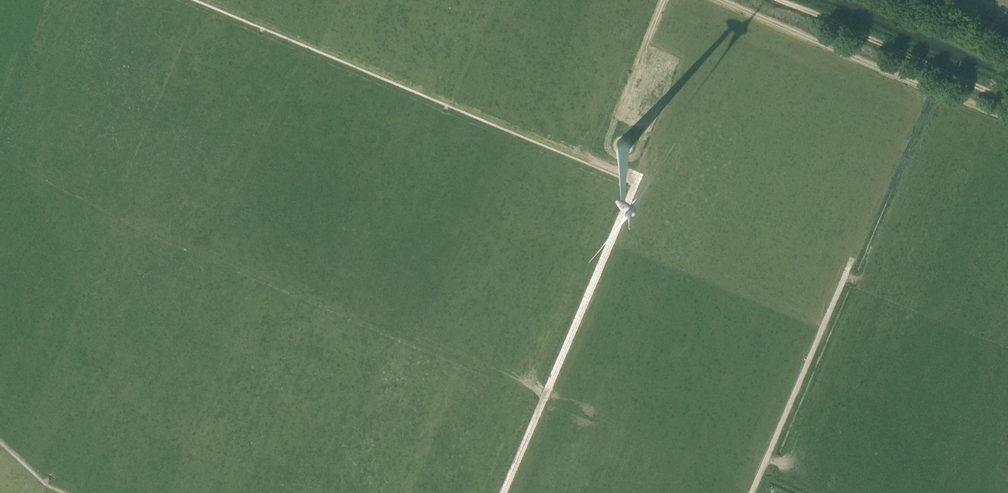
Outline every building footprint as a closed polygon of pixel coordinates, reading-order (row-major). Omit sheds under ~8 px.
[(624,139),(622,139),(620,139),(618,141),(616,143),(616,145),(616,147),(616,149),(618,151),(620,153),(622,153),(624,153),(626,153),(628,151),(630,149),(630,147),(630,145),(630,143),(628,141),(626,139),(624,139)]
